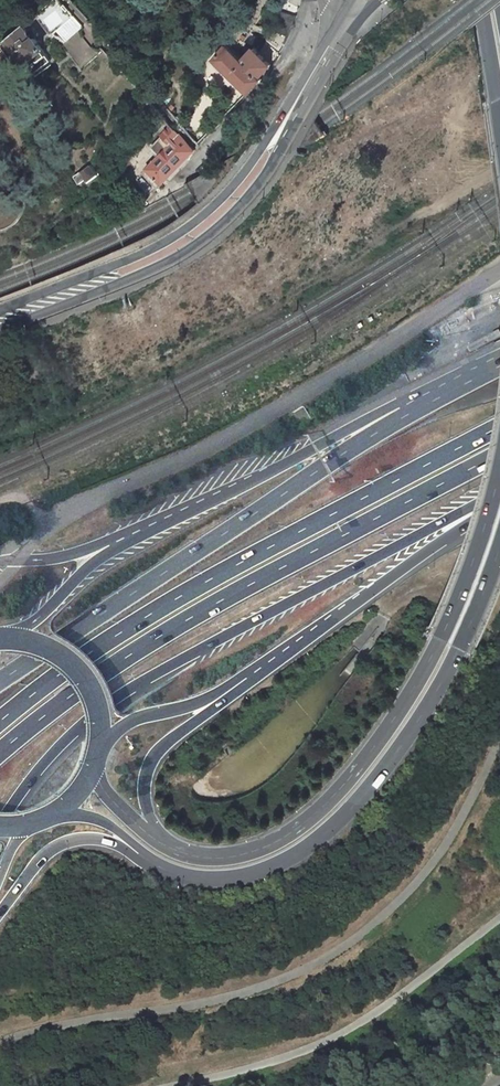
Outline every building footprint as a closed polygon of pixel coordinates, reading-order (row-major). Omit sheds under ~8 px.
[(276,12),(270,29),(288,36),(292,28),(295,17),(276,12)] [(71,16),(55,30),(66,43),(82,28),(71,16)] [(23,68),(34,61),(34,62),(43,56),(40,50),(41,49),(32,38),(31,39),(27,33),(28,33),(22,24),(0,42),(0,51),(1,50),(7,45),(14,55),(23,68)] [(7,45),(1,50),(7,60),(14,55),(7,45)] [(258,77),(268,65),(252,50),(241,61),(224,46),(213,60),(249,94),(261,80),(258,77)] [(165,86),(155,94),(161,101),(171,93),(165,86)] [(161,138),(150,149),(158,156),(145,170),(160,185),(174,170),(193,151),(170,125),(159,137),(161,138)] [(89,163),(74,176),(79,182),(85,177),(88,181),(98,174),(89,163)] [(160,185),(145,170),(141,174),(156,189),(160,185)]
